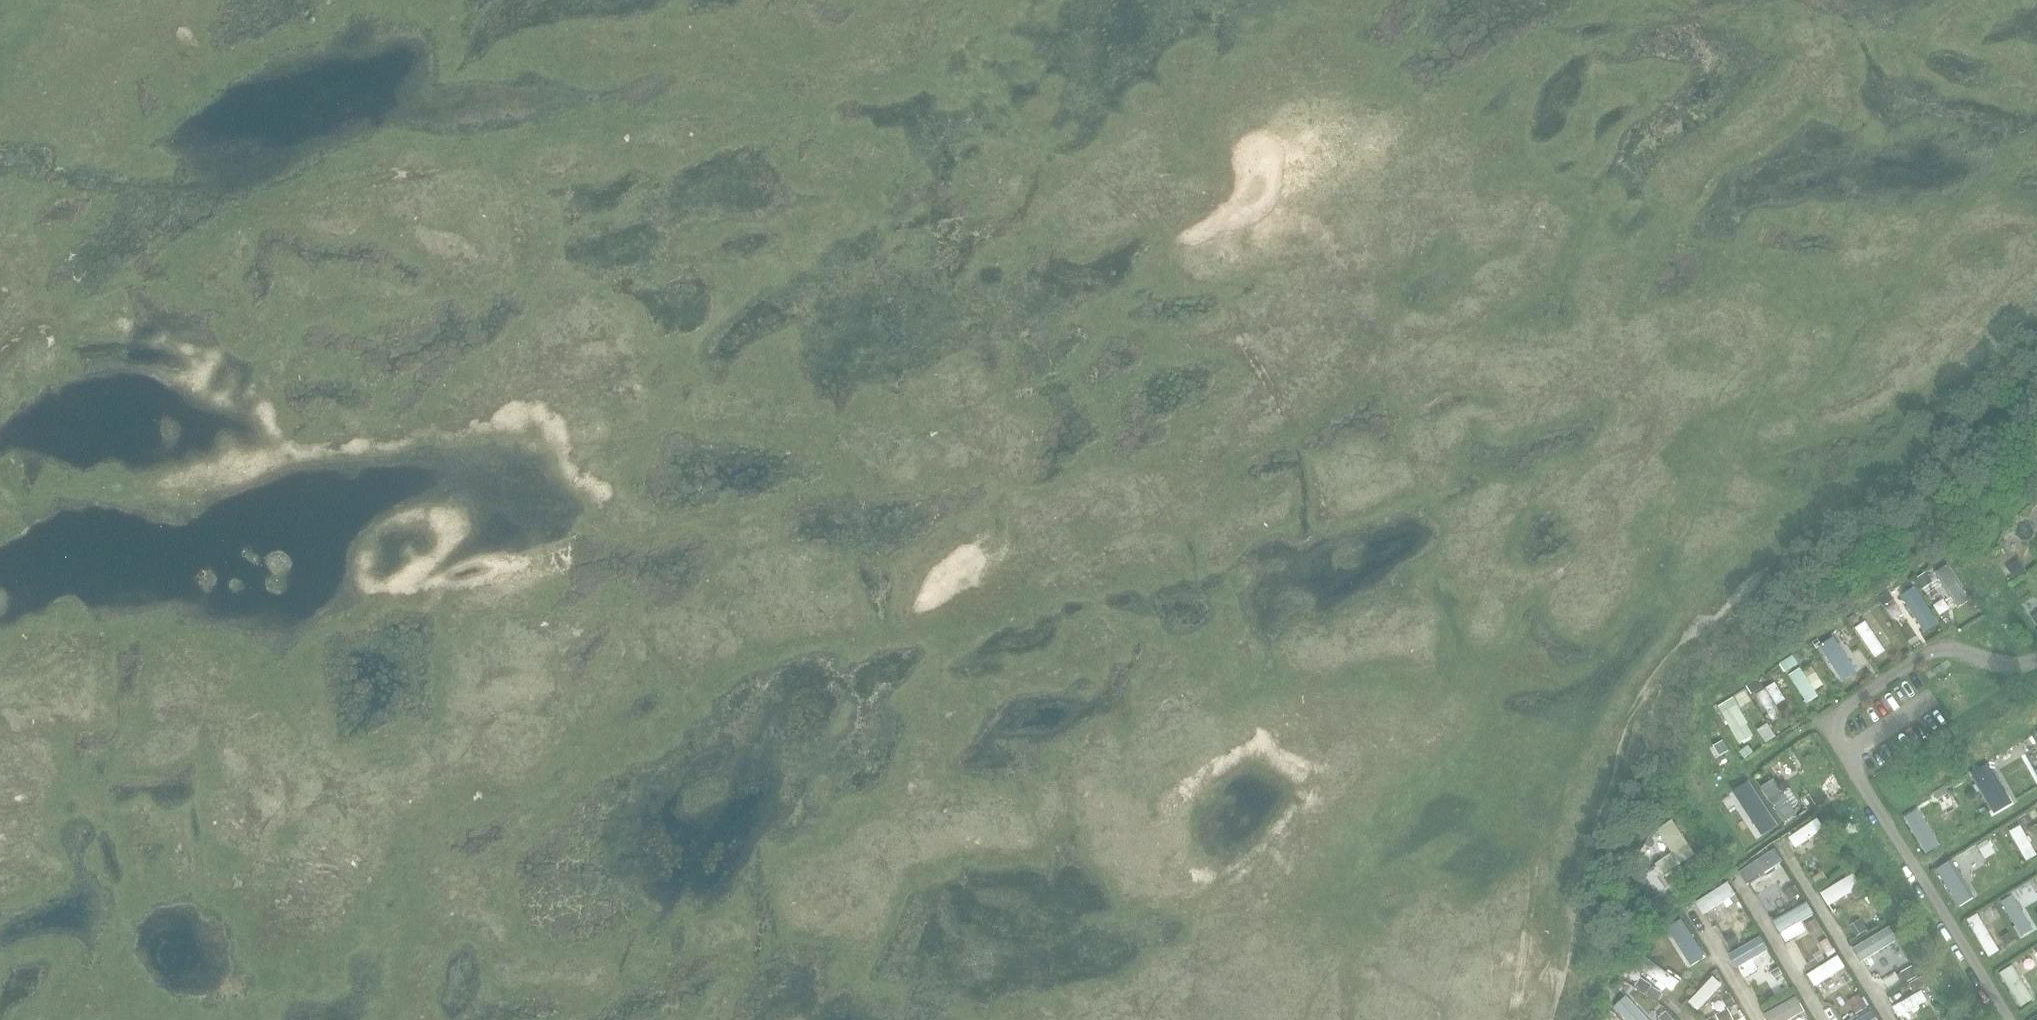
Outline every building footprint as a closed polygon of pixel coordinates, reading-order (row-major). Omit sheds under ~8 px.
[(2018,561),(2006,568),(2013,579),(2025,571),(2018,561)] [(1956,607),(1969,599),(1946,564),(1934,572),(1956,607)] [(1925,574),(1916,579),(1922,588),(1931,583),(1925,574)] [(1911,586),(1899,593),(1923,630),(1935,623),(1911,586)] [(1886,591),(1876,597),(1879,601),(1882,606),(1891,600),(1888,595),(1886,591)] [(1853,613),(1846,618),(1849,622),(1851,625),(1858,620),(1856,617),(1853,613)] [(1865,620),(1855,627),(1875,658),(1885,651),(1865,620)] [(1830,643),(1819,650),(1838,679),(1849,672),(1830,643)] [(1791,657),(1779,665),(1781,668),(1783,673),(1796,665),(1793,660),(1791,657)] [(1799,667),(1788,675),(1807,703),(1818,696),(1799,667)] [(1756,678),(1745,685),(1748,691),(1750,694),(1761,687),(1759,683),(1756,678)] [(1755,693),(1772,720),(1782,714),(1776,704),(1786,698),(1776,681),(1755,693)] [(1732,698),(1718,706),(1739,744),(1753,736),(1732,698)] [(1747,746),(1738,752),(1742,758),(1751,752),(1747,746)] [(1847,790),(1823,747),(1811,753),(1836,797),(1847,790)] [(2013,757),(2030,787),(2036,783),(2036,774),(2023,751),(2013,757)] [(2012,761),(2002,767),(2007,775),(2016,769),(2012,761)] [(1987,774),(1977,780),(1994,810),(2005,803),(1987,774)] [(1771,779),(1759,787),(1784,823),(1796,815),(1771,779)] [(1944,785),(1931,792),(1933,794),(1935,799),(1948,793),(1945,787),(1944,785)] [(1722,791),(1711,799),(1717,807),(1728,800),(1722,791)] [(1809,794),(1801,798),(1807,809),(1815,804),(1809,794)] [(1951,796),(1940,802),(1958,832),(1968,825),(1951,796)] [(1736,825),(1747,841),(1772,823),(1762,808),(1736,825)] [(1912,809),(1902,815),(1919,845),(1930,839),(1912,809)] [(1816,818),(1788,838),(1795,848),(1824,828),(1816,818)] [(1672,853),(1656,864),(1663,876),(1694,854),(1672,821),(1656,830),(1672,853)] [(2009,832),(2027,861),(2036,855),(2036,854),(2020,825),(2009,832)] [(1986,840),(1976,846),(1984,858),(1994,852),(1986,840)] [(1773,849),(1738,873),(1746,885),(1782,861),(1773,849)] [(1947,865),(1936,871),(1956,905),(1967,899),(1947,865)] [(1821,872),(1810,879),(1815,886),(1826,879),(1821,872)] [(1849,878),(1826,891),(1832,901),(1838,897),(1841,901),(1849,896),(1847,892),(1854,888),(1849,878)] [(1727,882),(1695,902),(1703,914),(1734,894),(1727,882)] [(1792,886),(1782,892),(1788,901),(1798,895),(1792,886)] [(2010,896),(2000,902),(2019,935),(2030,928),(2010,896)] [(1806,902),(1773,921),(1779,933),(1813,914),(1806,902)] [(1977,914),(1966,920),(1988,957),(1999,950),(1977,914)] [(1664,916),(1655,922),(1658,926),(1661,932),(1670,926),(1666,919),(1664,916)] [(1859,917),(1848,924),(1855,935),(1866,928),(1859,917)] [(1884,928),(1857,944),(1863,954),(1881,944),(1882,946),(1889,942),(1888,939),(1890,938),(1884,928)] [(1703,959),(1684,929),(1673,936),(1692,966),(1703,959)] [(1732,931),(1722,937),(1728,947),(1738,941),(1732,931)] [(2010,932),(2000,938),(2004,947),(2015,940),(2010,932)] [(1760,939),(1730,956),(1737,967),(1766,949),(1760,939)] [(1826,939),(1818,943),(1823,953),(1831,948),(1826,939)] [(1837,955),(1806,975),(1814,986),(1844,967),(1837,955)] [(1671,991),(1678,981),(1642,956),(1635,966),(1671,991)] [(1912,965),(1899,973),(1905,983),(1918,975),(1919,974),(1913,964),(1912,965)] [(2008,966),(1998,972),(2015,1002),(2026,996),(2008,966)] [(1712,976),(1688,1002),(1697,1011),(1721,985),(1712,976)] [(1919,978),(1908,984),(1913,992),(1924,985),(1926,985),(1921,977),(1919,978)] [(1639,978),(1634,986),(1656,1000),(1661,992),(1639,978)] [(1627,985),(1620,991),(1627,998),(1634,992),(1627,985)] [(1921,990),(1892,1007),(1898,1018),(1927,1001),(1921,990)] [(1728,994),(1721,998),(1725,1007),(1733,1003),(1728,994)] [(1858,994),(1847,1001),(1855,1013),(1865,1007),(1858,994)] [(1762,1016),(1765,1019),(1788,1019),(1803,1012),(1795,998),(1762,1016)] [(1623,1000),(1614,1009),(1625,1019),(1642,1019),(1623,1000)] [(1714,1014),(1717,1019),(1727,1019),(1731,1018),(1726,1008),(1714,1014)] [(1851,1019),(1852,1019),(1866,1019),(1868,1019),(1863,1012),(1851,1019)]
